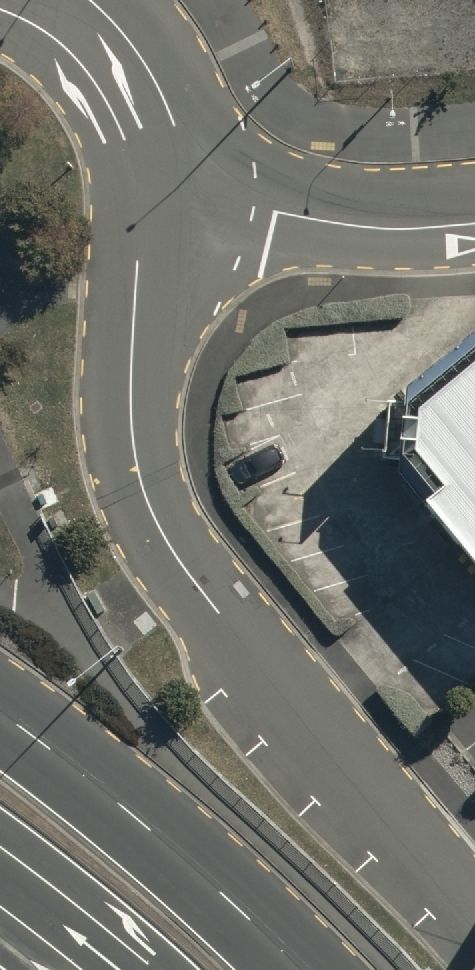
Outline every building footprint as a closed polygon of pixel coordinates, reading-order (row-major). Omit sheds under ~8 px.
[(474,588),(474,373),(411,417),(401,499),(474,588)]
